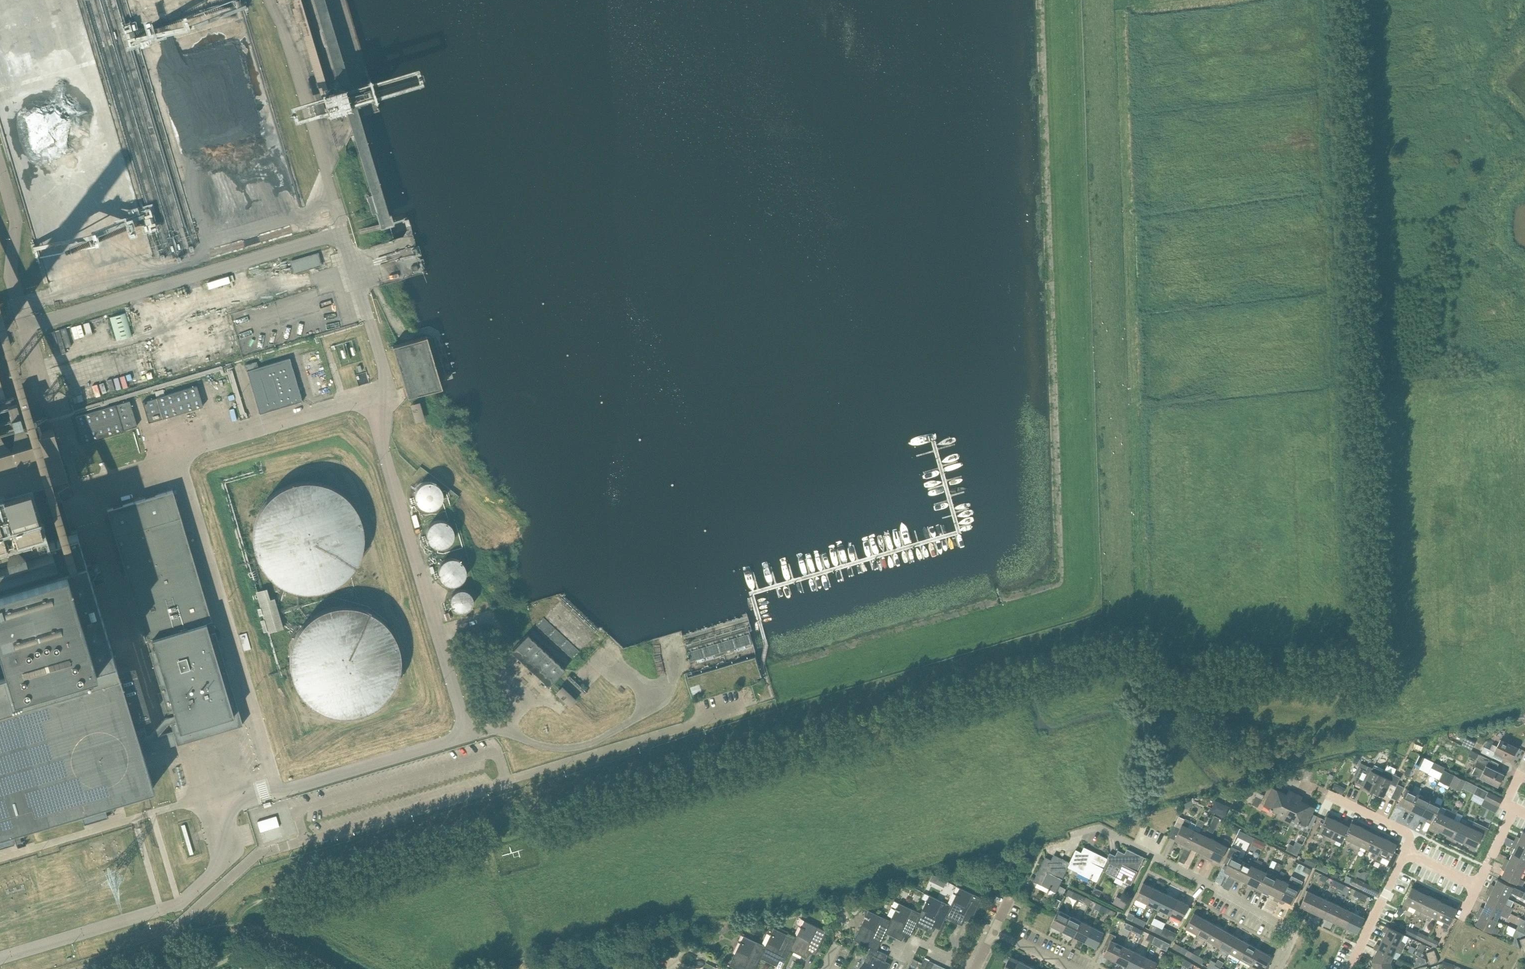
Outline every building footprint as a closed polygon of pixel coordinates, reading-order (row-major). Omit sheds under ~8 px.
[(318,252),(289,261),(293,274),(322,265),(318,252)] [(126,313),(110,317),(117,340),(132,336),(126,313)] [(407,397),(438,388),(441,387),(426,336),(392,346),(407,397)] [(244,365),(246,371),(259,414),(302,401),(289,358),(258,367),(256,361),(244,365)] [(196,387),(164,396),(162,389),(154,391),(156,398),(143,402),(148,422),(202,408),(196,387)] [(0,401),(0,430),(24,423),(23,421),(15,396),(0,401)] [(129,400),(75,417),(82,442),(137,426),(129,400)] [(29,433),(0,442),(0,488),(47,474),(44,466),(48,465),(53,481),(68,476),(53,427),(38,431),(44,451),(40,453),(34,432),(29,433)] [(55,499),(47,475),(0,489),(0,515),(55,499)] [(362,547),(363,536),(362,526),(359,516),(354,506),(347,498),(339,491),(330,486),(320,483),(310,481),(299,482),(289,484),(279,488),(271,495),(263,502),(258,511),(254,521),(252,531),(252,542),(254,552),(258,562),(264,571),(271,578),(279,584),(289,589),(299,591),(310,592),(320,590),(330,587),(339,581),(347,574),(354,566),(359,557),(362,547)] [(442,499),(442,496),(441,493),(440,491),(439,489),(437,487),(435,485),(433,484),(430,483),(428,483),(425,483),(422,484),(420,485),(418,486),(416,488),(415,491),(414,493),(413,496),(414,498),(414,501),(415,503),(417,506),(419,508),(421,509),(423,510),(426,511),(429,511),(431,510),(434,509),(436,508),(438,506),(440,504),(441,501),(442,499)] [(106,509),(114,536),(115,539),(117,544),(113,545),(122,576),(126,574),(161,692),(157,693),(164,715),(168,714),(173,731),(145,739),(143,733),(152,730),(150,721),(134,725),(134,723),(117,668),(79,539),(76,529),(71,531),(61,498),(0,517),(0,849),(4,848),(14,845),(14,843),(15,843),(17,848),(26,845),(21,829),(30,826),(80,812),(83,824),(94,821),(108,817),(107,815),(114,812),(111,802),(121,800),(154,790),(146,764),(143,754),(149,752),(242,724),(217,640),(214,629),(211,620),(183,527),(180,516),(172,490),(106,509)] [(453,536),(453,534),(453,531),(452,528),(451,526),(449,524),(447,522),(444,521),(442,520),(439,520),(437,520),(434,521),(432,522),(429,524),(428,526),(426,528),(425,531),(425,533),(425,536),(426,539),(427,541),(428,543),(430,545),(432,546),(435,548),(438,548),(440,548),(443,548),(445,547),(448,545),(450,543),(451,541),(452,539),(453,536)] [(465,576),(465,573),(465,571),(464,568),(462,566),(461,564),(459,562),(456,561),(454,560),(451,560),(448,560),(446,561),(443,562),(441,563),(439,565),(438,568),(437,570),(437,573),(437,576),(437,578),(439,581),(440,583),(442,585),(444,586),(447,587),(449,588),(452,588),(455,587),(457,586),(459,585),(461,583),(463,581),(464,578),(465,576)] [(265,589),(256,591),(261,607),(257,609),(259,616),(263,614),(265,619),(260,620),(264,632),(268,631),(269,632),(283,628),(274,598),(269,599),(265,589)] [(474,605),(474,603),(474,600),(473,598),(472,596),(471,595),(469,593),(467,592),(465,592),(463,591),(460,592),(458,592),(456,593),(455,595),(453,596),(452,598),(451,600),(451,602),(451,605),(451,607),(452,609),(454,611),(455,612),(457,613),(459,614),(461,615),(463,615),(466,614),(468,613),(470,612),(471,611),(472,609),(473,607),(474,605)] [(400,674),(401,663),(400,653),(397,643),(392,633),(385,625),(377,618),(368,613),(358,610),(348,608),(337,609),(327,611),(317,616),(309,622),(302,629),(296,638),(292,648),(290,658),(290,669),(292,679),(296,689),(302,698),(309,705),(318,711),(327,716),(338,718),(348,719),(359,717),(368,714),(378,708),(386,702),(392,693),(397,684),(400,674)] [(548,687),(565,669),(527,634),(510,652),(548,687)] [(685,673),(685,675),(686,677),(685,677),(693,703),(694,702),(692,698),(708,693),(708,695),(711,694),(710,692),(723,688),(724,690),(726,690),(726,688),(739,684),(739,686),(742,685),(741,683),(754,679),(755,681),(757,680),(756,678),(762,677),(756,656),(693,675),(692,671),(685,673)] [(570,675),(567,678),(584,694),(587,691),(570,675)] [(1460,744),(1471,750),(1474,743),(1463,738),(1460,744)] [(1481,752),(1492,758),(1495,752),(1511,760),(1517,747),(1501,740),(1497,746),(1487,741),(1485,747),(1484,746),(1481,752)] [(1472,774),(1498,787),(1504,774),(1491,768),(1494,761),(1485,757),(1480,754),(1475,766),(1476,766),(1472,774)] [(1434,762),(1428,774),(1439,779),(1444,770),(1445,767),(1434,762)] [(1364,787),(1374,791),(1384,769),(1383,771),(1373,766),(1372,768),(1368,766),(1366,770),(1361,768),(1358,772),(1354,781),(1364,786),(1364,787)] [(1384,769),(1374,791),(1384,796),(1384,795),(1391,798),(1401,777),(1384,769)] [(1439,779),(1439,780),(1450,786),(1455,775),(1444,770),(1439,779)] [(1450,786),(1461,791),(1466,781),(1455,775),(1450,786)] [(1405,810),(1410,812),(1418,794),(1412,791),(1415,786),(1410,783),(1407,788),(1399,804),(1406,807),(1405,810)] [(1474,793),(1485,799),(1488,792),(1477,786),(1474,793)] [(1416,812),(1422,815),(1433,792),(1434,790),(1429,787),(1424,797),(1418,794),(1410,812),(1415,815),(1416,812)] [(1276,817),(1283,820),(1296,793),(1289,790),(1287,794),(1273,788),(1268,797),(1264,806),(1272,810),(1273,808),(1279,811),(1276,817)] [(1252,804),(1258,807),(1264,795),(1258,792),(1252,804)] [(1427,821),(1432,823),(1438,811),(1441,807),(1444,800),(1437,797),(1437,796),(1438,795),(1433,792),(1422,815),(1429,818),(1427,821)] [(1488,792),(1485,799),(1499,806),(1502,799),(1493,794),(1488,792)] [(1296,793),(1283,820),(1290,823),(1293,817),(1299,820),(1298,823),(1299,823),(1306,826),(1315,808),(1301,801),(1303,797),(1296,793)] [(1191,800),(1184,804),(1186,808),(1193,804),(1191,800)] [(1216,800),(1211,811),(1225,818),(1230,807),(1216,800)] [(1435,829),(1442,832),(1451,811),(1446,809),(1441,807),(1438,811),(1432,823),(1429,829),(1434,832),(1435,829)] [(1446,838),(1451,840),(1460,822),(1454,819),(1457,814),(1451,811),(1442,832),(1448,835),(1446,838)] [(1323,838),(1329,841),(1339,821),(1332,818),(1334,815),(1328,813),(1320,831),(1325,834),(1323,838)] [(276,816),(257,822),(264,843),(283,837),(276,816)] [(1180,846),(1185,848),(1196,825),(1196,824),(1190,822),(1185,819),(1179,816),(1174,826),(1180,829),(1175,840),(1181,843),(1180,846)] [(1458,840),(1464,843),(1474,822),(1470,820),(1469,819),(1468,820),(1462,817),(1460,822),(1451,840),(1456,843),(1458,840)] [(1348,846),(1353,848),(1363,828),(1357,825),(1358,822),(1353,819),(1351,824),(1345,838),(1350,841),(1348,846)] [(1343,842),(1345,838),(1351,824),(1346,821),(1345,824),(1339,821),(1329,841),(1334,844),(1336,839),(1343,842)] [(1474,822),(1464,843),(1470,845),(1469,849),(1474,851),(1483,833),(1485,828),(1479,825),(1479,824),(1474,822)] [(1191,848),(1197,851),(1207,830),(1202,827),(1202,828),(1196,825),(1185,848),(1190,851),(1191,848)] [(1202,857),(1207,859),(1216,841),(1210,838),(1213,833),(1211,832),(1212,828),(1209,827),(1207,830),(1197,851),(1204,854),(1202,857)] [(1361,846),(1367,849),(1376,830),(1371,828),(1369,831),(1363,828),(1353,848),(1359,851),(1361,846)] [(1370,857),(1376,859),(1385,838),(1379,836),(1381,833),(1376,830),(1367,849),(1373,851),(1370,857)] [(1515,841),(1524,846),(1524,832),(1523,831),(1520,837),(1517,836),(1515,841)] [(1216,841),(1207,859),(1212,861),(1214,858),(1220,862),(1225,853),(1228,846),(1227,846),(1230,841),(1224,838),(1222,843),(1216,841)] [(1252,844),(1263,849),(1266,842),(1255,838),(1252,844)] [(1385,838),(1376,859),(1381,862),(1386,865),(1392,868),(1399,854),(1394,851),(1399,841),(1393,838),(1392,841),(1385,838)] [(1512,853),(1524,860),(1524,846),(1515,841),(1512,846),(1515,847),(1512,853)] [(1230,877),(1235,880),(1243,861),(1237,858),(1240,853),(1241,851),(1232,847),(1231,849),(1224,862),(1228,864),(1224,871),(1231,874),(1230,877)] [(1110,853),(1107,859),(1108,859),(1103,870),(1103,871),(1124,881),(1124,882),(1125,882),(1126,882),(1131,884),(1144,857),(1127,849),(1122,859),(1110,853)] [(1076,850),(1070,862),(1071,863),(1069,868),(1098,882),(1103,871),(1103,870),(1108,859),(1107,859),(1091,850),(1088,856),(1076,850)] [(1504,863),(1522,872),(1524,866),(1524,860),(1512,853),(1509,860),(1506,858),(1504,863)] [(1071,863),(1070,862),(1061,858),(1058,863),(1045,857),(1044,860),(1040,858),(1037,863),(1042,865),(1034,881),(1057,893),(1069,868),(1071,863)] [(1241,879),(1247,882),(1257,861),(1252,859),(1249,864),(1243,861),(1235,880),(1239,882),(1241,879)] [(1252,888),(1257,890),(1266,872),(1260,869),(1262,864),(1257,861),(1247,882),(1253,885),(1252,888)] [(1263,890),(1269,893),(1279,872),(1282,865),(1277,862),(1273,869),(1274,870),(1271,875),(1266,872),(1257,890),(1262,893),(1263,890)] [(1522,872),(1504,863),(1502,868),(1505,870),(1501,876),(1517,884),(1517,883),(1522,886),(1524,881),(1519,878),(1522,872)] [(1325,865),(1322,871),(1327,874),(1330,868),(1325,865)] [(1274,899),(1279,901),(1288,883),(1282,880),(1285,875),(1279,872),(1269,893),(1276,896),(1274,899)] [(1351,884),(1361,889),(1364,882),(1354,877),(1351,884)] [(1492,884),(1489,889),(1508,898),(1510,892),(1522,897),(1524,892),(1513,887),(1513,886),(1507,883),(1498,879),(1495,885),(1492,884)] [(1288,883),(1279,901),(1284,904),(1286,901),(1292,904),(1300,888),(1299,888),(1302,883),(1296,880),(1294,886),(1288,883)] [(1136,898),(1148,904),(1155,888),(1143,883),(1136,898)] [(1372,893),(1377,896),(1380,888),(1375,886),(1372,893)] [(1410,905),(1416,908),(1425,890),(1420,887),(1418,890),(1412,887),(1404,902),(1405,903),(1402,908),(1408,910),(1410,905)] [(960,888),(951,906),(952,906),(946,917),(963,925),(969,913),(974,915),(982,898),(960,888)] [(1148,904),(1159,909),(1166,894),(1155,888),(1148,904)] [(1066,894),(1078,900),(1080,895),(1069,889),(1066,894)] [(1505,904),(1508,898),(1489,889),(1487,894),(1490,895),(1487,902),(1510,913),(1513,908),(1505,904)] [(1419,916),(1425,919),(1435,898),(1428,895),(1430,892),(1425,890),(1416,908),(1422,911),(1419,916)] [(1300,906),(1312,912),(1319,896),(1307,891),(1300,906)] [(1159,909),(1170,914),(1177,899),(1166,894),(1159,909)] [(1078,900),(1084,903),(1089,905),(1091,900),(1080,895),(1078,900)] [(930,896),(921,914),(916,925),(932,933),(938,920),(943,923),(946,917),(952,906),(951,906),(930,896)] [(1115,896),(1112,903),(1122,908),(1126,901),(1115,896)] [(1312,912),(1323,917),(1330,902),(1319,896),(1312,912)] [(1433,916),(1438,919),(1447,900),(1442,898),(1441,901),(1435,898),(1425,919),(1430,921),(1433,916)] [(1177,899),(1170,914),(1182,920),(1189,905),(1177,899)] [(1447,900),(1438,919),(1444,922),(1442,927),(1447,929),(1450,924),(1453,918),(1457,909),(1451,906),(1452,903),(1447,900)] [(1323,917),(1334,922),(1342,907),(1330,902),(1323,917)] [(1481,906),(1478,911),(1497,920),(1500,914),(1508,918),(1510,913),(1487,902),(1484,908),(1481,906)] [(899,904),(891,922),(886,933),(902,941),(908,928),(913,930),(916,925),(921,914),(899,904)] [(1334,922),(1346,928),(1353,912),(1349,911),(1342,907),(1334,922)] [(1051,925),(1063,931),(1070,916),(1058,910),(1051,925)] [(855,940),(871,948),(877,951),(877,950),(880,945),(875,942),(880,930),(886,933),(891,922),(869,911),(859,931),(855,940)] [(1497,920),(1478,911),(1476,916),(1479,918),(1476,925),(1491,932),(1497,934),(1499,929),(1494,926),(1497,920)] [(1353,912),(1346,928),(1357,933),(1365,918),(1353,912)] [(823,915),(826,926),(832,924),(828,913),(823,915)] [(1186,928),(1197,934),(1205,919),(1194,913),(1186,928)] [(1063,931),(1074,936),(1081,921),(1070,916),(1063,931)] [(1516,930),(1524,934),(1524,920),(1521,918),(1516,930)] [(1197,934),(1208,940),(1216,925),(1205,919),(1197,934)] [(805,921),(796,940),(791,950),(807,958),(813,946),(819,948),(827,931),(805,921)] [(1074,936),(1085,942),(1092,927),(1081,921),(1074,936)] [(1149,929),(1160,935),(1163,930),(1151,924),(1149,929)] [(1208,940),(1219,946),(1227,931),(1216,925),(1208,940)] [(1385,933),(1383,939),(1403,949),(1406,943),(1401,941),(1404,934),(1394,930),(1385,926),(1383,931),(1385,933)] [(1092,927),(1085,942),(1097,947),(1104,932),(1092,927)] [(1163,930),(1160,935),(1174,941),(1178,933),(1164,927),(1163,930)] [(774,929),(766,947),(761,958),(777,966),(783,953),(788,956),(791,950),(796,940),(774,929)] [(1516,930),(1513,936),(1515,937),(1511,945),(1520,949),(1516,938),(1524,935),(1524,934),(1516,930)] [(1147,939),(1153,941),(1155,937),(1144,931),(1142,935),(1147,938),(1147,939)] [(1219,946),(1229,952),(1238,938),(1227,931),(1219,946)] [(1416,938),(1427,943),(1430,937),(1419,932),(1416,938)] [(766,947),(744,936),(730,966),(737,968),(753,968),(750,967),(755,956),(761,958),(766,947)] [(1153,941),(1152,943),(1167,950),(1167,949),(1170,944),(1161,939),(1155,937),(1153,941)] [(1430,937),(1427,943),(1436,947),(1439,942),(1430,937)] [(1229,952),(1240,958),(1249,944),(1238,938),(1229,952)] [(1374,949),(1377,950),(1393,957),(1395,951),(1401,954),(1403,949),(1383,939),(1380,945),(1377,943),(1374,949)] [(1104,955),(1116,961),(1123,946),(1111,940),(1104,955)] [(1172,948),(1185,955),(1188,950),(1175,943),(1172,948)] [(1240,958),(1251,965),(1259,950),(1249,944),(1240,958)] [(1116,961),(1127,966),(1134,951),(1123,946),(1116,961)] [(871,948),(861,968),(884,968),(882,968),(888,955),(877,950),(877,951),(871,948)] [(1185,955),(1196,961),(1199,956),(1188,950),(1185,955)] [(1251,965),(1259,968),(1263,968),(1271,956),(1259,950),(1251,965)] [(1377,950),(1372,961),(1390,962),(1393,957),(1377,950)] [(1426,953),(1430,965),(1439,962),(1434,950),(1426,953)] [(1132,968),(1140,968),(1145,957),(1134,951),(1127,966),(1132,968)] [(1020,961),(1010,956),(1004,968),(1016,968),(1020,961)] [(1177,961),(1183,964),(1186,960),(1180,956),(1177,961)] [(1196,961),(1202,964),(1205,959),(1199,956),(1196,961)] [(1419,956),(1414,967),(1427,963),(1425,959),(1419,956)] [(1140,968),(1154,968),(1157,962),(1145,957),(1140,968)] [(921,968),(925,968),(929,961),(924,959),(920,968),(921,968)] [(1220,968),(1215,965),(1216,962),(1212,959),(1207,967),(1210,968),(1220,968)] [(1183,964),(1189,968),(1191,963),(1186,960),(1183,964)] [(1375,968),(1393,968),(1390,962),(1372,961),(1375,968)] [(1441,967),(1447,968),(1453,968),(1454,965),(1443,961),(1441,967)]
